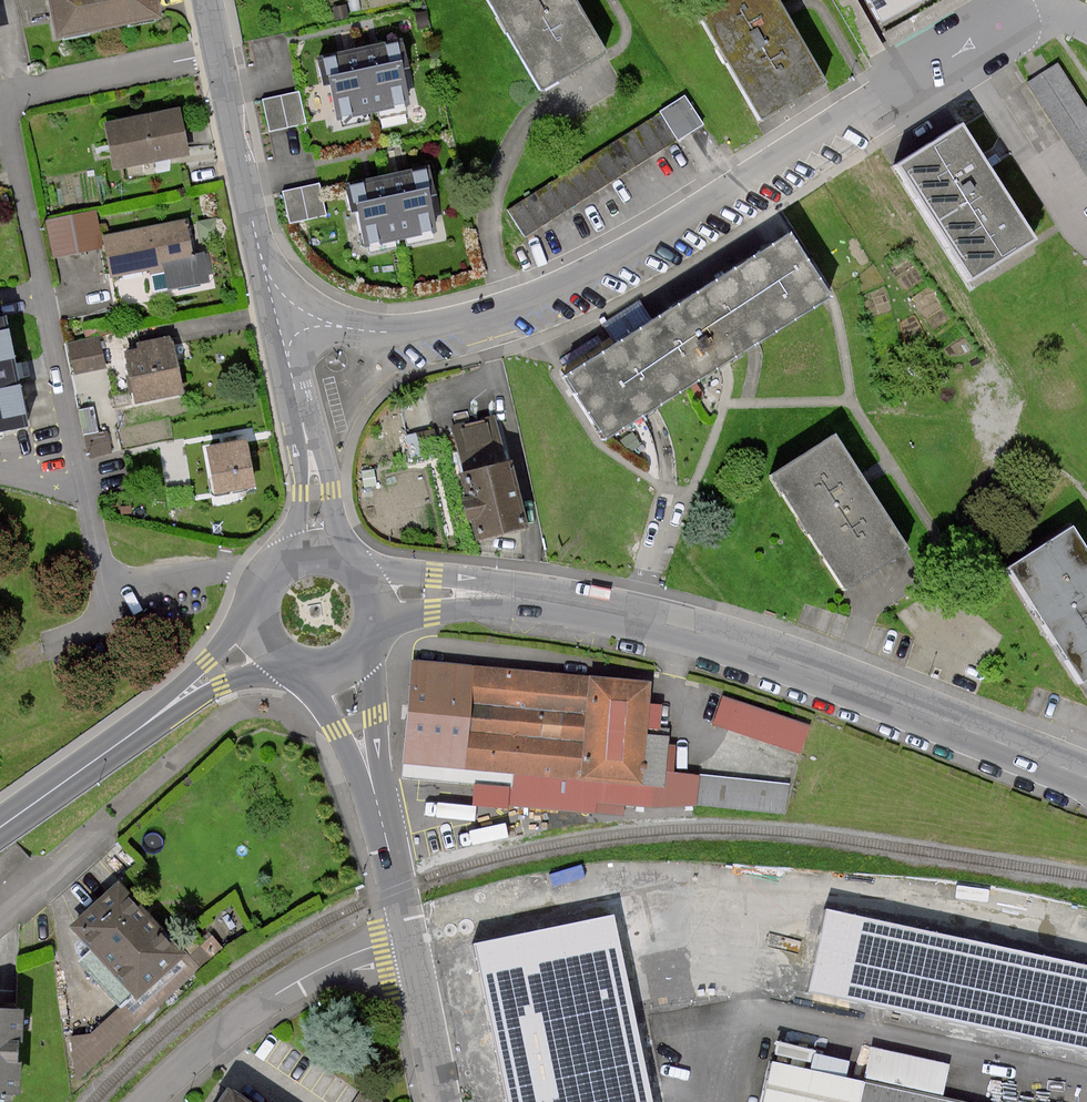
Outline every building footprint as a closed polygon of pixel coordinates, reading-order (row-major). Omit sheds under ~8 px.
[(59,36),(159,17),(156,0),(52,0),(59,36)] [(544,87),(570,72),(604,52),(573,0),(493,0),(544,87)] [(765,114),(788,100),(824,80),(777,0),(701,0),(700,1),(765,114)] [(881,21),(919,0),(870,0),(881,21)] [(404,84),(411,83),(407,62),(403,44),(322,59),(326,78),(331,77),(339,118),(408,104),(404,84)] [(1086,181),(1086,111),(1061,71),(1029,90),(1086,181)] [(263,99),(270,131),(307,123),(302,98),(301,91),(263,99)] [(510,213),(529,242),(705,129),(686,101),(510,213)] [(178,110),(107,123),(115,166),(186,152),(182,132),(178,110)] [(902,165),(974,276),(1034,238),(986,164),(962,127),(902,165)] [(429,211),(436,209),(432,189),(428,170),(347,186),(351,204),(357,203),(364,244),(433,231),(429,211)] [(283,193),(290,223),(327,215),(320,184),(283,193)] [(97,210),(46,219),(54,258),(104,248),(97,210)] [(212,278),(207,253),(189,256),(183,222),(107,237),(115,278),(169,268),(173,286),(212,278)] [(568,376),(606,436),(826,296),(788,236),(670,311),(568,376)] [(27,428),(16,371),(5,319),(0,320),(0,433),(27,428)] [(101,335),(69,343),(77,375),(107,368),(101,335)] [(128,353),(139,402),(182,391),(169,336),(138,343),(140,350),(128,353)] [(93,406),(78,409),(84,435),(99,432),(93,406)] [(497,419),(456,429),(466,471),(482,536),(497,532),(523,526),(507,462),(497,419)] [(99,432),(84,435),(90,457),(113,454),(109,430),(99,432)] [(835,438),(773,479),(845,588),(907,547),(835,438)] [(247,442),(210,448),(217,491),(254,485),(247,442)] [(375,467),(363,469),(366,488),(379,488),(375,467)] [(1015,569),(1084,679),(1086,677),(1086,552),(1074,532),(1015,569)] [(476,668),(415,662),(405,761),(403,778),(649,803),(786,817),(789,789),(664,776),(667,745),(657,744),(660,712),(645,711),(647,686),(591,680),(476,668)] [(724,700),(715,728),(802,756),(811,729),(724,700)] [(122,1009),(135,997),(179,958),(117,889),(94,909),(75,926),(99,953),(83,967),(122,1009)] [(905,910),(896,950),(911,954),(902,997),(941,1006),(951,964),(997,974),(993,993),(1030,1001),(1043,940),(905,910)] [(614,920),(480,946),(511,1101),(650,1101),(614,920)] [(9,1092),(18,1093),(19,1065),(16,1065),(17,1053),(18,1038),(19,1012),(0,1011),(0,1101),(8,1101),(9,1092)] [(865,1088),(773,1068),(766,1101),(930,1101),(865,1088)]
